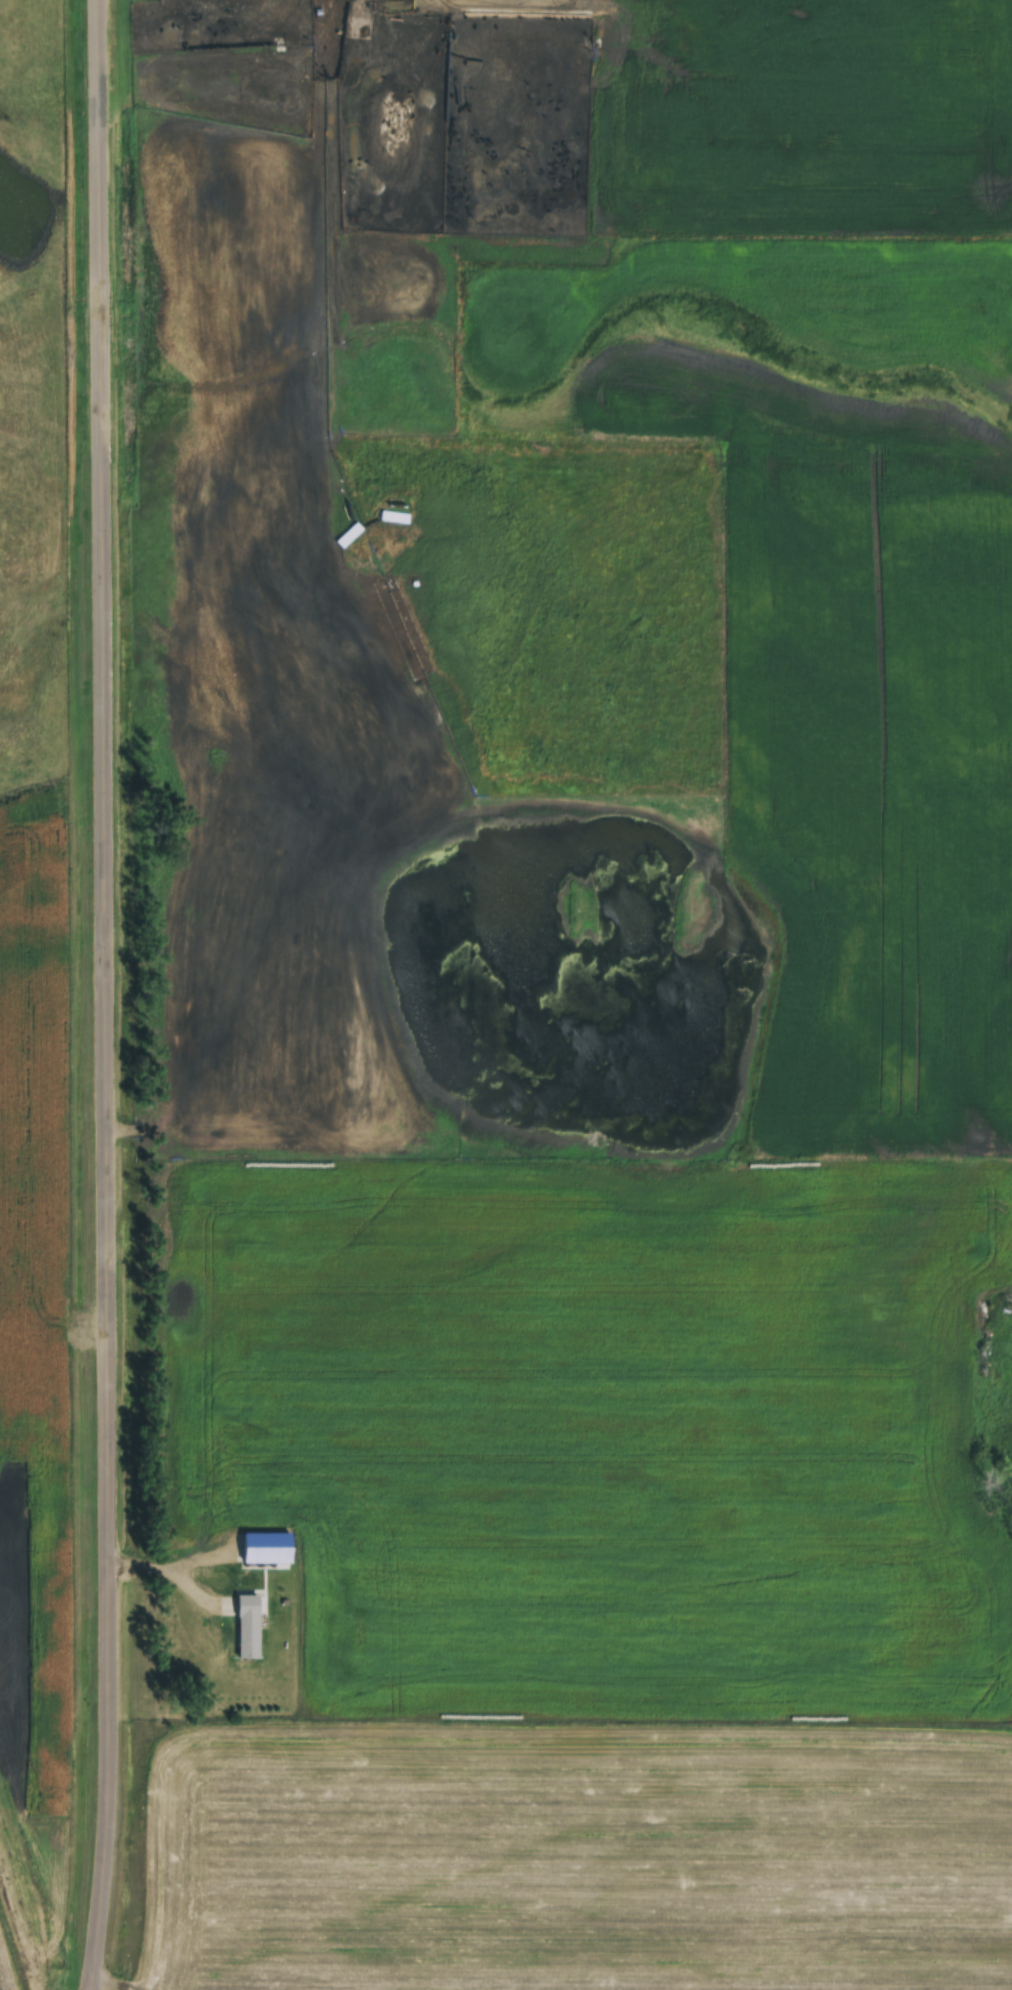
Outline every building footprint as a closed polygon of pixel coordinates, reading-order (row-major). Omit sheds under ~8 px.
[(256,1595),(235,1595),(235,1658),(256,1658),(256,1595)]
